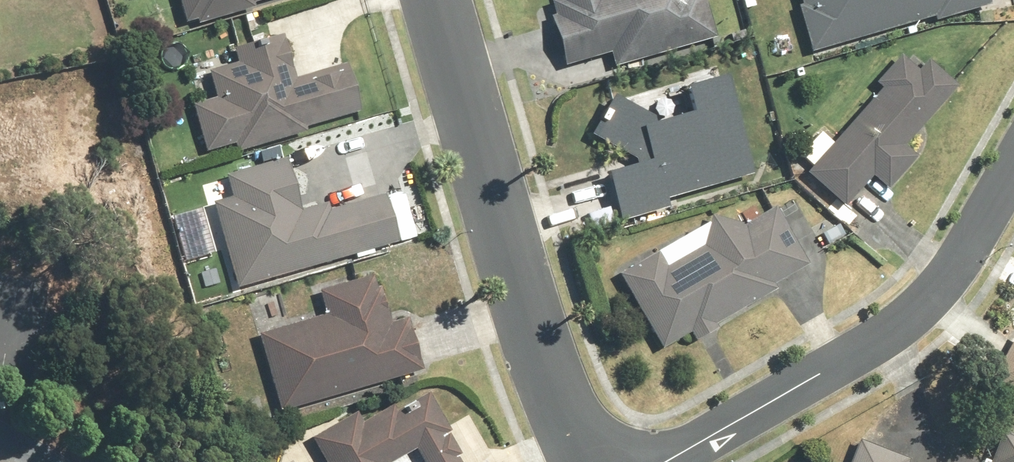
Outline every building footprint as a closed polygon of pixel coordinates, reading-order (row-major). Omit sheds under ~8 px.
[(187,14),(240,0),(183,0),(187,14)] [(561,54),(603,44),(606,55),(698,32),(690,0),(547,0),(561,54)] [(807,44),(975,0),(796,0),(807,44)] [(216,91),(192,97),(206,149),(358,107),(344,56),(293,70),(284,33),(206,54),(216,91)] [(910,44),(805,168),(841,199),(863,173),(876,184),(906,148),(893,137),(946,74),(910,44)] [(637,119),(644,149),(645,153),(596,166),(607,211),(657,199),(654,186),(743,163),(721,77),(674,89),(679,108),(637,119)] [(284,155),(206,176),(235,283),(396,239),(383,189),(300,212),(284,155)] [(657,246),(617,269),(660,341),(807,254),(777,203),(748,220),(736,199),(692,225),(702,242),(667,262),(657,246)] [(323,312),(255,330),(277,411),(418,373),(396,292),(377,297),(372,279),(318,294),(323,312)] [(1008,329),(982,377),(1013,393),(1013,332),(1008,329)] [(311,442),(322,461),(459,461),(420,393),(365,423),(360,415),(311,442)] [(987,426),(974,461),(1013,461),(1013,435),(987,426)] [(852,437),(843,461),(926,461),(852,437)]
